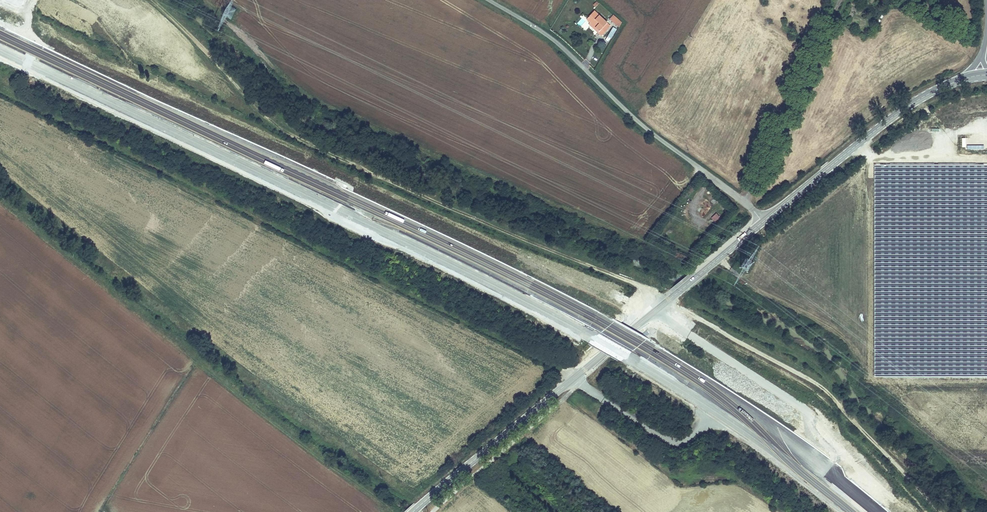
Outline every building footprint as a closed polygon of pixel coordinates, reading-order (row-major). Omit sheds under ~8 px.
[(589,25),(601,36),(611,26),(595,10),(586,19),(590,22),(589,25)] [(622,22),(614,14),(610,19),(619,27),(622,22)] [(724,211),(727,215),(734,209),(732,205),(724,211)] [(717,225),(722,220),(716,214),(711,219),(717,225)]
